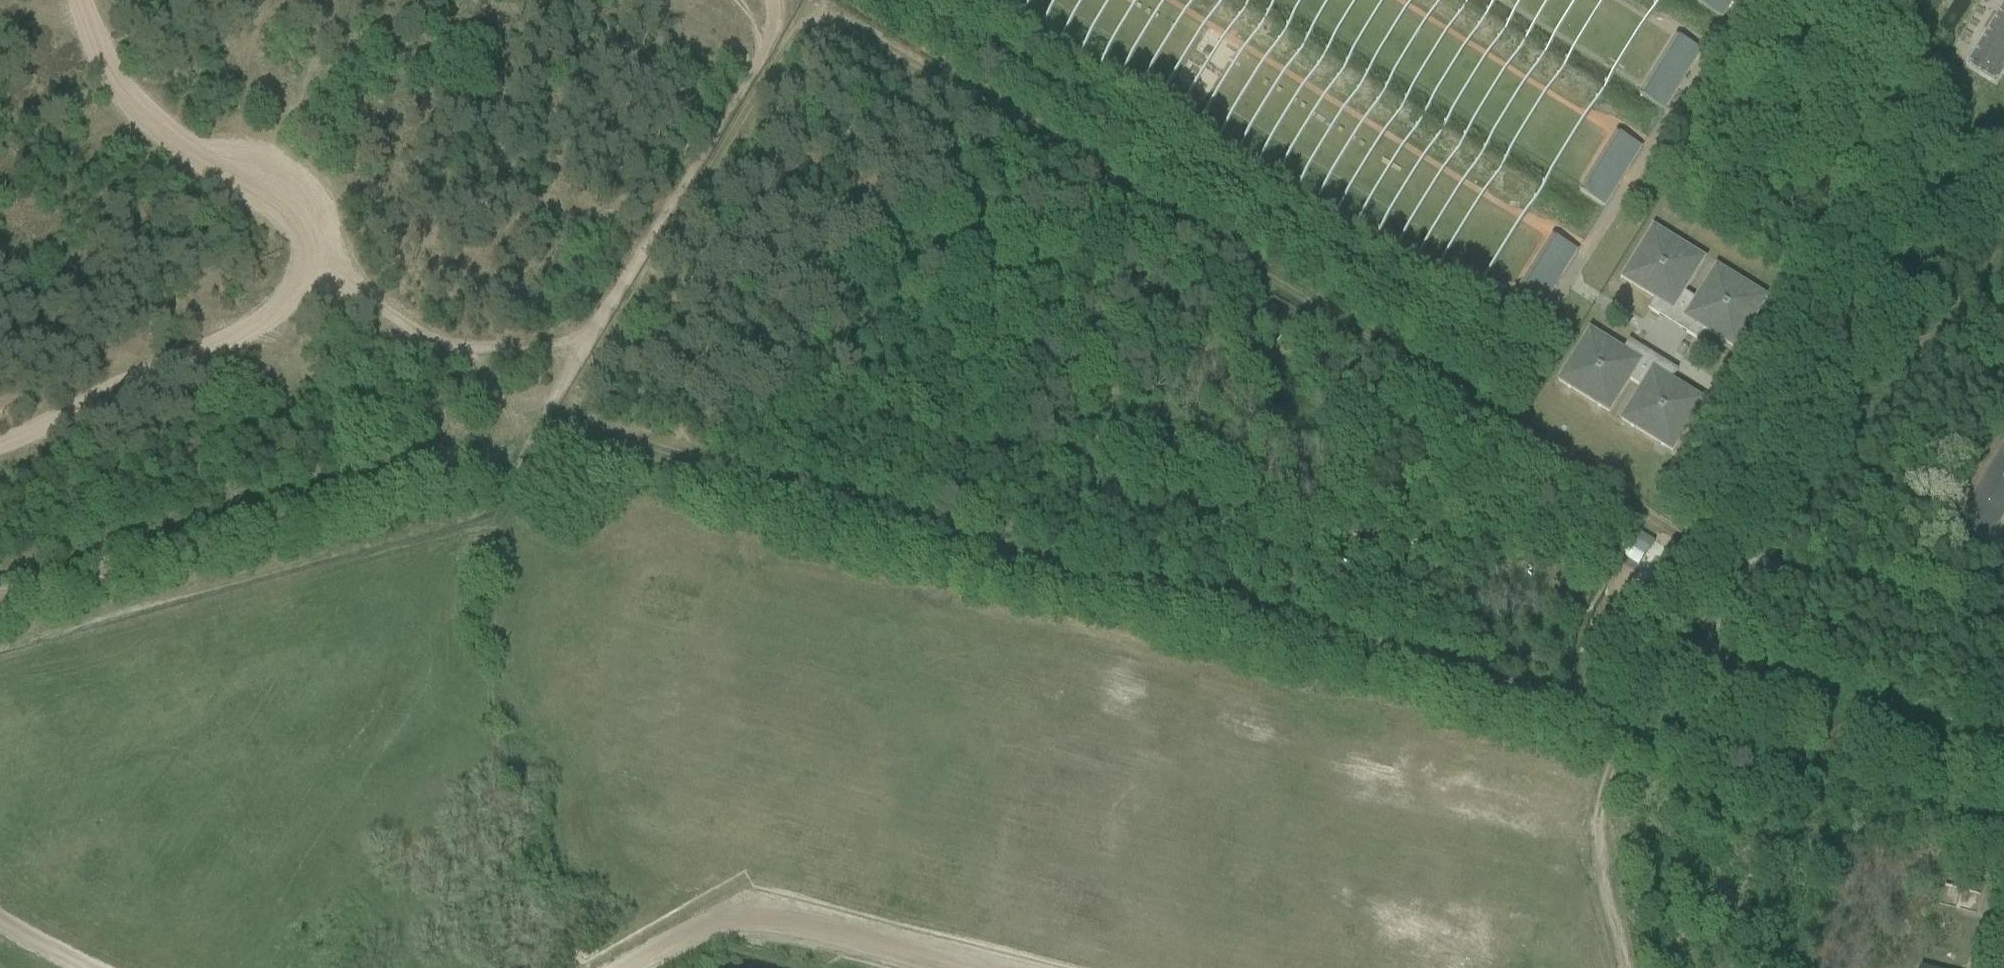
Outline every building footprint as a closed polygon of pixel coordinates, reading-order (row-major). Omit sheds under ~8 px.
[(1697,3),(1722,18),(1727,11),(1708,0),(1699,0),(1697,3)] [(1968,69),(1966,68),(1966,69),(1996,88),(2003,75),(2003,11),(1968,69)] [(1644,89),(1639,96),(1665,112),(1669,104),(1644,89)] [(1584,185),(1579,192),(1605,208),(1609,201),(1584,185)] [(1654,301),(1648,311),(1696,341),(1703,330),(1736,351),(1767,300),(1716,268),(1696,301),(1684,294),(1704,261),(1653,229),(1621,280),(1654,301)] [(1520,289),(1515,296),(1541,312),(1545,304),(1520,289)] [(1641,388),(1621,422),(1672,453),(1704,402),(1671,382),(1677,371),(1629,341),(1623,352),(1590,331),(1558,383),(1609,414),(1630,381),(1641,388)] [(1987,544),(2003,516),(2003,446),(1956,526),(1987,544)]
